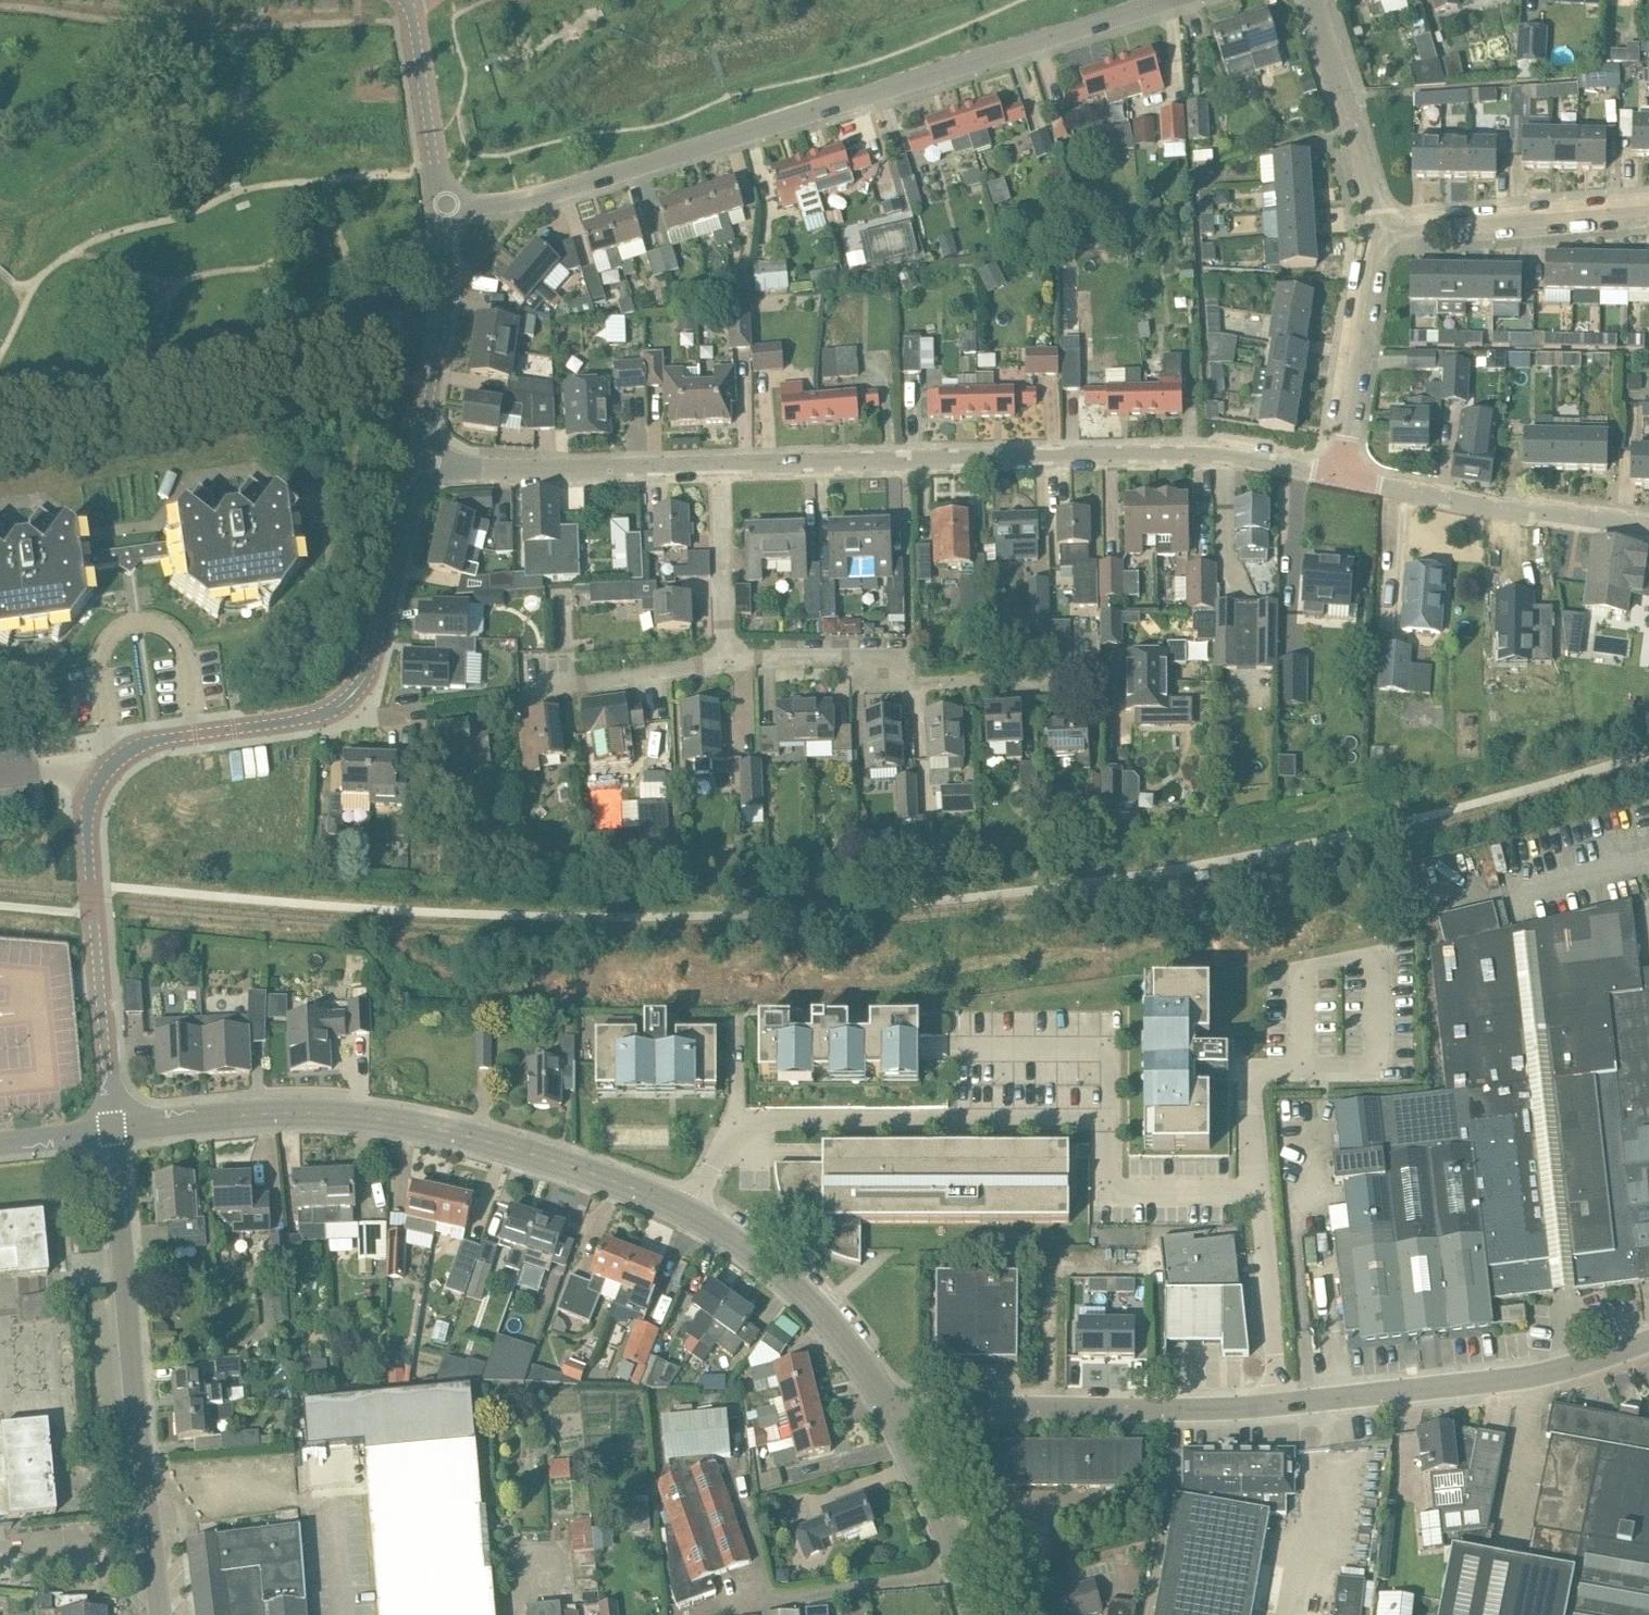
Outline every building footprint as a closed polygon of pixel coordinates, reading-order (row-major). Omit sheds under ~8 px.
[(1365,6),(1370,5),(1374,18),(1385,15),(1385,17),(1409,9),(1406,0),(1363,0),(1365,6)] [(1437,11),(1459,7),(1457,0),(1435,0),(1437,11)] [(1269,16),(1242,24),(1252,57),(1266,53),(1272,70),(1284,66),(1269,16)] [(1242,24),(1215,33),(1225,66),(1231,83),(1244,79),(1258,74),(1252,57),(1242,24)] [(1545,31),(1521,30),(1519,69),(1543,70),(1545,31)] [(1153,52),(1117,63),(1129,100),(1144,96),(1144,97),(1165,90),(1153,52)] [(1459,57),(1445,60),(1449,80),(1464,77),(1459,57)] [(1447,87),(1439,59),(1409,67),(1415,89),(1447,87)] [(1085,86),(1064,93),(1068,107),(1105,95),(1109,106),(1129,100),(1117,63),(1081,75),(1085,86)] [(1589,77),(1589,90),(1619,89),(1618,76),(1616,65),(1599,67),(1599,76),(1589,77)] [(1312,76),(1302,79),(1306,94),(1317,91),(1318,91),(1313,76),(1312,76)] [(1580,97),(1579,84),(1558,85),(1559,99),(1580,97)] [(1551,99),(1550,86),(1532,87),(1530,87),(1531,101),(1551,99)] [(1511,95),(1510,121),(1524,121),(1524,101),(1523,88),(1511,89),(1511,95)] [(1479,91),(1480,104),(1498,103),(1497,89),(1479,91)] [(1451,93),(1452,106),(1470,105),(1469,91),(1451,93)] [(1423,94),(1424,108),(1442,107),(1442,93),(1423,94)] [(998,101),(962,113),(973,150),(974,154),(992,148),(987,133),(1027,120),(1022,106),(1001,112),(998,101)] [(1208,102),(1187,103),(1189,142),(1210,142),(1208,102)] [(1184,110),(1161,111),(1163,147),(1186,146),(1186,145),(1184,110)] [(973,150),(962,113),(925,124),(929,136),(909,143),(913,156),(951,144),(955,155),(973,150)] [(1155,120),(1135,121),(1136,145),(1157,144),(1155,120)] [(1634,121),(1633,157),(1648,157),(1648,122),(1634,121)] [(1130,127),(1112,131),(1118,155),(1136,150),(1130,127)] [(1053,155),(1047,134),(1032,138),(1037,159),(1053,155)] [(1523,158),(1523,169),(1550,170),(1551,135),(1524,134),(1523,158)] [(1578,135),(1551,135),(1550,170),(1577,170),(1578,135)] [(1578,135),(1577,170),(1606,171),(1607,136),(1578,135)] [(1441,143),(1412,142),(1411,178),(1440,179),(1441,143)] [(1469,144),(1441,143),(1440,179),(1468,180),(1469,144)] [(1497,144),(1469,144),(1468,180),(1496,180),(1497,144)] [(842,150),(807,161),(815,187),(822,208),(834,204),(827,183),(871,169),(867,156),(846,162),(842,150)] [(913,177),(907,155),(894,159),(900,181),(903,180),(913,177)] [(1309,156),(1273,158),(1275,186),(1310,184),(1309,156)] [(815,187),(807,161),(771,173),(783,210),(799,205),(803,216),(822,210),(822,208),(815,187)] [(1194,185),(1211,180),(1208,167),(1190,172),(1194,185)] [(979,171),(963,176),(966,187),(982,183),(979,171)] [(988,185),(995,206),(1012,200),(1005,179),(988,185)] [(711,191),(727,244),(736,241),(728,218),(746,212),(736,182),(735,182),(735,181),(731,181),(729,181),(726,182),(724,183),(722,186),(723,188),(711,191)] [(1275,186),(1277,214),(1312,212),(1310,184),(1275,186)] [(1198,191),(1199,209),(1213,208),(1212,190),(1211,185),(1198,186),(1199,191),(1198,191)] [(727,244),(711,191),(699,195),(698,193),(685,197),(686,199),(695,228),(699,240),(714,235),(718,247),(727,244)] [(673,201),(659,205),(669,236),(695,228),(686,199),(673,203),(673,201)] [(840,211),(825,216),(828,228),(844,224),(840,211)] [(1278,242),(1314,240),(1312,212),(1277,214),(1278,242)] [(609,223),(618,251),(644,243),(635,213),(622,217),(622,219),(609,223)] [(1133,213),(1123,215),(1126,229),(1137,227),(1133,213)] [(1200,218),(1202,237),(1215,236),(1214,217),(1200,218)] [(609,223),(598,227),(597,224),(593,223),(591,223),(588,224),(586,226),(584,228),(583,228),(594,265),(596,272),(622,264),(618,251),(609,223)] [(859,239),(869,268),(916,253),(907,224),(859,239)] [(953,237),(939,240),(944,260),(958,256),(953,237)] [(521,265),(558,297),(559,297),(544,284),(559,267),(565,272),(580,268),(573,240),(542,248),(536,243),(527,254),(529,256),(521,265)] [(1314,240),(1278,242),(1280,270),(1315,267),(1314,240)] [(1202,245),(1203,264),(1216,263),(1215,245),(1202,245)] [(672,247),(660,251),(667,274),(680,270),(672,247)] [(654,278),(667,274),(660,251),(647,255),(654,278)] [(724,258),(715,261),(718,270),(727,268),(724,258)] [(1545,292),(1545,306),(1571,306),(1571,293),(1573,293),(1574,259),(1546,258),(1545,292)] [(1574,259),(1573,293),(1601,294),(1602,259),(1574,259)] [(1602,259),(1601,294),(1628,295),(1629,260),(1602,259)] [(1628,295),(1648,295),(1648,261),(1629,260),(1628,295)] [(636,274),(632,261),(622,264),(626,277),(636,274)] [(996,263),(977,273),(988,293),(1007,283),(996,263)] [(754,266),(756,293),(789,290),(787,264),(754,266)] [(550,306),(558,297),(521,265),(513,275),(511,274),(502,284),(526,305),(536,294),(550,306)] [(582,269),(591,301),(604,297),(596,272),(594,265),(582,269)] [(1410,305),(1410,316),(1438,316),(1438,305),(1439,270),(1411,269),(1410,305)] [(1438,305),(1438,316),(1451,316),(1466,317),(1466,306),(1467,270),(1439,270),(1438,305)] [(1467,270),(1466,306),(1494,306),(1495,271),(1467,270)] [(911,271),(899,276),(906,292),(919,287),(911,271)] [(1494,306),(1494,318),(1520,319),(1520,307),(1522,307),(1522,271),(1495,271),(1494,306)] [(1204,279),(1205,298),(1219,297),(1218,279),(1204,279)] [(1314,297),(1279,290),(1274,317),(1309,323),(1314,297)] [(728,292),(728,317),(752,316),(751,291),(728,292)] [(595,318),(589,299),(566,306),(570,321),(595,318)] [(1206,310),(1207,326),(1220,325),(1219,309),(1206,310)] [(476,349),(520,354),(522,337),(533,339),(536,320),(518,316),(517,325),(480,320),(476,349)] [(1309,323),(1274,317),(1269,344),(1275,346),(1310,352),(1310,351),(1304,350),(1309,323)] [(626,318),(609,319),(610,327),(626,326),(626,318)] [(750,318),(741,318),(728,318),(728,349),(751,349),(750,318)] [(679,319),(679,332),(696,332),(696,319),(679,319)] [(960,354),(977,354),(977,332),(961,332),(960,354)] [(1409,346),(1428,346),(1428,333),(1410,332),(1409,346)] [(1466,333),(1438,333),(1437,346),(1465,347),(1466,333)] [(1483,334),(1466,333),(1465,347),(1483,347),(1483,334)] [(1492,347),(1511,347),(1511,334),(1492,334),(1492,347)] [(1222,354),(1221,335),(1207,336),(1209,355),(1222,354)] [(1543,348),(1562,349),(1562,335),(1544,335),(1543,348)] [(1600,336),(1572,335),(1572,349),(1599,349),(1600,336)] [(1618,336),(1600,336),(1599,349),(1618,349),(1618,336)] [(1626,349),(1645,350),(1645,336),(1627,336),(1626,349)] [(905,374),(922,373),(922,339),(904,339),(905,374)] [(752,347),(754,374),(784,371),(782,345),(752,347)] [(1275,348),(1270,374),(1305,380),(1310,352),(1275,346),(1275,348)] [(508,394),(555,401),(554,386),(516,381),(520,354),(476,349),(472,375),(510,380),(508,394)] [(838,379),(837,351),(824,351),(823,360),(824,379),(838,379)] [(1063,351),(1063,390),(1081,390),(1080,351),(1063,351)] [(702,426),(701,386),(686,387),(685,371),(665,372),(665,361),(663,361),(662,352),(647,352),(647,389),(666,389),(666,409),(671,409),(672,427),(702,426)] [(1028,353),(1028,378),(1058,377),(1058,353),(1028,353)] [(1531,355),(1508,354),(1508,368),(1531,369),(1531,355)] [(1536,354),(1536,368),(1554,368),(1554,354),(1536,354)] [(1564,354),(1564,368),(1582,368),(1582,355),(1564,354)] [(1442,372),(1443,355),(1406,355),(1406,374),(1434,374),(1434,372),(1442,372)] [(1610,355),(1591,355),(1591,368),(1610,369),(1610,355)] [(1145,389),(1145,416),(1183,416),(1183,376),(1182,376),(1182,356),(1164,357),(1164,376),(1161,376),(1161,389),(1145,389)] [(1445,360),(1443,401),(1467,403),(1469,361),(1445,360)] [(645,362),(614,364),(616,392),(645,390),(645,389),(645,362)] [(1209,364),(1210,383),(1223,382),(1223,364),(1209,364)] [(716,386),(701,386),(702,426),(733,425),(732,406),(737,406),(736,370),(715,371),(716,386)] [(1107,389),(1085,389),(1085,406),(1108,405),(1108,416),(1145,416),(1145,389),(1140,389),(1140,371),(1125,372),(1125,389),(1107,389)] [(1300,407),(1305,380),(1270,374),(1265,401),(1300,407)] [(609,383),(566,385),(569,440),(611,438),(609,383)] [(959,392),(930,393),(931,421),(977,420),(977,392),(977,385),(959,386),(959,392)] [(782,388),(785,428),(822,425),(820,399),(805,400),(804,386),(782,388)] [(994,391),(977,392),(977,420),(1016,419),(1015,407),(1037,406),(1037,391),(994,391)] [(555,401),(508,394),(507,394),(505,405),(503,405),(503,404),(468,399),(464,428),(498,433),(501,418),(522,421),(522,420),(529,431),(534,431),(534,433),(556,432),(555,401)] [(879,394),(820,399),(822,425),(860,422),(859,410),(880,408),(879,394)] [(1295,434),(1300,407),(1265,401),(1260,428),(1295,434)] [(1205,403),(1206,422),(1219,421),(1219,420),(1226,420),(1224,403),(1218,404),(1218,402),(1205,403)] [(1412,404),(1411,417),(1394,416),(1393,450),(1428,452),(1429,423),(1435,424),(1436,405),(1412,404)] [(1458,450),(1453,479),(1490,485),(1495,455),(1494,455),(1499,421),(1464,416),(1459,450),(1458,450)] [(1525,434),(1524,470),(1552,470),(1553,435),(1536,434),(1525,434)] [(1553,435),(1552,470),(1580,471),(1580,435),(1553,435)] [(1580,435),(1580,471),(1607,471),(1608,436),(1580,435)] [(1631,450),(1631,485),(1648,485),(1648,450),(1631,450)] [(214,515),(212,496),(199,487),(172,522),(163,534),(176,543),(177,544),(179,557),(181,570),(170,584),(217,619),(227,607),(255,603),(268,612),(303,566),(289,555),(286,529),(296,515),(249,480),(239,492),(242,511),(214,515)] [(492,493),(476,493),(477,509),(493,508),(492,493)] [(560,493),(523,494),(525,544),(526,544),(527,558),(527,572),(528,578),(582,576),(580,527),(562,527),(560,493)] [(1157,500),(1158,540),(1159,540),(1159,555),(1188,555),(1188,515),(1193,515),(1193,504),(1188,504),(1187,501),(1177,501),(1177,497),(1160,498),(1160,500),(1157,500)] [(1127,506),(1124,506),(1124,516),(1127,517),(1128,556),(1143,556),(1143,540),(1158,540),(1157,500),(1157,498),(1139,498),(1139,501),(1127,502),(1127,506)] [(1267,552),(1269,552),(1269,536),(1270,536),(1269,506),(1238,506),(1239,536),(1241,536),(1241,552),(1239,552),(1242,564),(1267,564),(1267,552)] [(7,649),(17,637),(45,633),(58,642),(93,595),(79,585),(77,571),(75,559),(77,557),(86,545),(74,536),(70,533),(54,521),(50,518),(39,510),(36,514),(29,522),(32,541),(21,542),(15,543),(4,545),(1,526),(0,525),(0,644),(7,649)] [(689,511),(657,512),(658,534),(645,535),(646,555),(664,554),(664,551),(690,551),(689,511)] [(444,514),(437,542),(469,549),(469,548),(483,551),(487,536),(490,525),(475,522),(475,521),(444,514)] [(1089,515),(1059,515),(1060,569),(1073,569),(1075,608),(1099,608),(1099,599),(1099,563),(1099,562),(1089,562),(1089,548),(1089,515)] [(995,517),(995,544),(985,544),(985,558),(985,563),(996,562),(996,564),(1038,563),(1037,544),(1038,544),(1038,516),(995,517)] [(935,519),(936,568),(961,567),(961,585),(966,585),(975,585),(986,584),(985,563),(985,558),(975,559),(974,518),(935,519)] [(497,554),(514,554),(513,525),(495,526),(497,554)] [(891,526),(861,527),(862,562),(862,581),(892,580),(891,526)] [(862,581),(862,562),(861,527),(833,528),(834,581),(848,581),(862,581)] [(807,529),(776,530),(777,564),(792,564),(793,581),(808,580),(807,529)] [(761,565),(777,564),(776,530),(747,530),(748,583),(761,582),(761,565)] [(642,535),(627,536),(629,581),(644,580),(642,535)] [(469,549),(437,542),(431,570),(462,578),(462,577),(476,581),(479,569),(465,566),(469,549)] [(118,562),(137,559),(141,562),(179,557),(177,544),(176,543),(77,557),(75,559),(77,571),(116,566),(118,562)] [(1636,553),(1636,550),(1595,544),(1592,568),(1648,576),(1648,555),(1636,553)] [(931,548),(918,548),(919,579),(931,578),(931,548)] [(710,553),(688,553),(689,568),(689,578),(711,577),(710,553)] [(1306,605),(1305,614),(1324,616),(1324,606),(1351,608),(1351,597),(1351,596),(1352,586),(1357,586),(1358,580),(1353,579),(1354,565),(1309,562),(1307,594),(1306,594),(1306,605)] [(1124,599),(1124,563),(1099,563),(1099,599),(1124,599)] [(1215,611),(1215,604),(1215,565),(1186,566),(1187,611),(1215,611)] [(1407,568),(1403,631),(1407,631),(1429,632),(1439,633),(1441,633),(1442,616),(1445,573),(1445,571),(1407,568)] [(1648,595),(1648,576),(1592,568),(1586,609),(1613,613),(1614,607),(1629,609),(1632,592),(1648,595)] [(514,574),(487,576),(489,594),(515,592),(514,579),(514,574)] [(1049,581),(1031,582),(1032,630),(1050,629),(1049,581)] [(887,584),(888,617),(905,617),(905,584),(887,584)] [(975,585),(966,585),(967,624),(986,624),(986,584),(975,585)] [(631,585),(575,587),(576,589),(576,594),(591,594),(591,605),(635,604),(635,585),(631,585)] [(751,586),(735,587),(736,615),(752,615),(751,586)] [(810,620),(822,620),(821,586),(806,587),(805,587),(805,615),(806,620),(810,620)] [(824,620),(837,620),(836,586),(821,586),(822,620),(824,620)] [(506,594),(474,596),(474,605),(507,607),(505,597),(506,594)] [(1498,596),(1498,634),(1501,634),(1501,664),(1552,665),(1552,606),(1534,606),(1534,596),(1498,596)] [(644,614),(657,613),(658,630),(692,628),(690,599),(644,601),(644,614)] [(469,642),(470,605),(439,604),(439,610),(422,610),(422,621),(417,621),(417,636),(421,636),(421,640),(462,642),(462,641),(469,642)] [(1215,604),(1215,611),(1215,617),(1214,642),(1214,669),(1277,670),(1277,604),(1215,604)] [(1123,617),(1101,618),(1101,647),(1123,646),(1123,617)] [(1194,617),(1194,636),(1198,636),(1198,642),(1214,642),(1215,617),(1194,617)] [(823,636),(840,636),(840,623),(837,620),(824,620),(822,620),(823,636)] [(1052,622),(1053,661),(1071,661),(1070,621),(1052,622)] [(865,626),(865,636),(875,635),(875,625),(865,626)] [(421,640),(438,641),(437,653),(407,652),(405,688),(448,690),(448,689),(468,689),(469,655),(461,655),(462,642),(421,640)] [(1126,684),(1171,684),(1171,667),(1188,667),(1188,643),(1170,643),(1170,655),(1126,655),(1126,684)] [(1381,646),(1378,691),(1408,692),(1410,648),(1381,646)] [(1280,661),(1280,705),(1307,705),(1307,661),(1280,661)] [(1172,701),(1171,684),(1126,684),(1127,712),(1169,712),(1169,723),(1189,723),(1189,701),(1172,701)] [(583,704),(587,737),(646,730),(643,707),(628,709),(627,698),(583,704)] [(820,701),(805,702),(807,744),(834,744),(835,754),(853,754),(852,728),(835,728),(834,705),(820,705),(820,701)] [(807,744),(805,702),(791,702),(791,706),(777,706),(778,730),(761,730),(762,757),(780,756),(780,745),(807,744)] [(719,708),(684,709),(686,764),(694,763),(694,771),(697,775),(711,774),(714,770),(714,763),(721,762),(719,708)] [(1021,760),(1021,746),(1019,708),(987,710),(989,747),(1007,746),(1008,761),(1021,760)] [(962,712),(929,713),(930,761),(949,760),(950,769),(964,768),(963,754),(962,712)] [(559,714),(533,717),(535,735),(521,737),(526,776),(543,773),(541,761),(564,758),(559,714)] [(904,767),(902,715),(867,716),(867,734),(870,734),(872,769),(904,767)] [(1091,756),(1089,756),(1087,724),(1049,725),(1051,759),(1076,758),(1077,771),(1091,771),(1091,756)] [(436,730),(439,761),(473,757),(473,755),(490,753),(489,738),(471,740),(470,727),(436,730)] [(1370,775),(1383,775),(1384,749),(1372,749),(1370,775)] [(1295,776),(1295,755),(1280,755),(1280,776),(1295,776)] [(369,798),(371,758),(343,757),(342,797),(369,798)] [(398,759),(371,758),(369,798),(397,799),(397,796),(410,797),(411,772),(398,772),(398,759)] [(739,765),(741,809),(762,807),(759,763),(739,765)] [(1037,763),(1021,764),(1022,798),(1039,797),(1037,763)] [(412,772),(411,772),(410,797),(411,797),(410,810),(418,810),(419,821),(434,821),(435,809),(430,810),(430,770),(412,769),(412,772)] [(1101,777),(1101,806),(1134,805),(1140,799),(1140,781),(1134,775),(1124,775),(1124,769),(1101,769),(1101,777)] [(1101,777),(1086,776),(1087,821),(1102,821),(1101,806),(1101,777)] [(898,824),(919,823),(917,777),(896,778),(898,824)] [(943,816),(977,814),(976,783),(963,784),(963,786),(941,788),(943,816)] [(638,802),(638,804),(638,829),(638,858),(668,857),(668,802),(666,802),(666,785),(644,786),(640,786),(640,802),(638,802)] [(344,816),(329,816),(328,836),(343,836),(344,816)] [(411,818),(396,817),(395,837),(410,838),(411,818)] [(527,837),(522,864),(545,867),(549,841),(527,837)] [(791,849),(774,850),(774,860),(791,860),(791,849)] [(848,868),(858,867),(857,857),(846,859),(848,868)] [(1491,1301),(1638,1285),(1635,1253),(1637,1253),(1608,998),(1642,994),(1642,993),(1648,993),(1648,982),(1642,983),(1633,903),(1432,951),(1448,1094),(1467,1092),(1473,1150),(1483,1239),(1486,1270),(1488,1269),(1491,1301),(1494,1325),(1491,1301)] [(124,983),(127,1016),(144,1014),(142,985),(124,983)] [(1154,985),(1154,1150),(1211,1150),(1211,1094),(1197,1094),(1197,1079),(1229,1079),(1229,1057),(1197,1057),(1197,1041),(1211,1041),(1211,986),(1154,985)] [(267,994),(250,993),(249,1015),(249,1023),(267,1024),(267,994)] [(1642,993),(1642,994),(1608,998),(1637,1253),(1635,1253),(1638,1285),(1648,1284),(1648,993),(1642,993)] [(57,1001),(55,1018),(76,1020),(77,1020),(78,1020),(76,996),(74,996),(73,996),(61,995),(61,1001),(57,1001)] [(271,1016),(271,1017),(287,1017),(288,997),(271,997),(271,1016)] [(368,1005),(351,1006),(353,1040),(370,1039),(368,1005)] [(292,1072),(332,1070),(330,1038),(346,1037),(345,1014),(330,1015),(289,1017),(292,1072)] [(565,1016),(550,1016),(550,1037),(565,1037),(565,1016)] [(761,1019),(760,1076),(920,1076),(920,1063),(920,1062),(920,1036),(920,1035),(920,1020),(920,1019),(871,1019),(870,1036),(850,1036),(850,1019),(813,1019),(812,1036),(792,1036),(792,1019),(761,1019)] [(610,1020),(610,1033),(635,1033),(635,1020),(610,1020)] [(597,1033),(597,1090),(718,1090),(718,1033),(676,1033),(676,1051),(668,1051),(668,1033),(668,1022),(646,1022),(646,1033),(646,1051),(638,1051),(638,1033),(635,1033),(610,1033),(597,1033)] [(205,1076),(251,1074),(249,1030),(203,1032),(205,1076)] [(203,1032),(157,1034),(159,1078),(205,1076),(203,1032)] [(477,1042),(477,1068),(492,1068),(492,1042),(477,1042)] [(563,1090),(574,1090),(574,1084),(575,1070),(563,1070),(563,1062),(532,1061),(531,1107),(563,1107),(563,1090)] [(1448,1094),(1337,1107),(1342,1154),(1334,1155),(1337,1180),(1345,1179),(1351,1232),(1393,1227),(1396,1249),(1483,1239),(1473,1150),(1467,1092),(1448,1094)] [(1070,1156),(824,1156),(824,1166),(777,1166),(777,1167),(774,1166),(775,1170),(775,1174),(776,1181),(777,1186),(778,1193),(780,1199),(782,1205),(785,1211),(788,1218),(792,1224),(796,1230),(799,1233),(809,1244),(819,1252),(825,1255),(829,1258),(834,1260),(838,1262),(847,1266),(859,1269),(862,1266),(862,1244),(864,1244),(864,1226),(1072,1226),(1072,1195),(1070,1195),(1070,1156)] [(326,1208),(326,1210),(326,1226),(327,1241),(359,1240),(358,1224),(354,1225),(353,1209),(357,1209),(356,1189),(354,1190),(354,1173),(324,1174),(326,1208)] [(194,1174),(156,1177),(160,1224),(163,1224),(168,1223),(171,1250),(207,1247),(206,1233),(205,1219),(197,1219),(194,1174)] [(314,1227),(326,1226),(326,1210),(326,1208),(324,1174),(298,1175),(299,1191),(296,1191),(297,1211),(300,1211),(301,1227),(314,1227)] [(268,1195),(252,1196),(251,1176),(217,1178),(218,1214),(235,1214),(235,1232),(269,1231),(268,1195)] [(435,1235),(437,1225),(445,1192),(416,1186),(406,1228),(435,1235)] [(474,1199),(445,1192),(437,1225),(453,1229),(452,1237),(464,1240),(474,1199)] [(523,1264),(528,1250),(538,1217),(512,1209),(502,1242),(514,1246),(506,1268),(520,1273),(523,1264)] [(16,1273),(16,1278),(47,1274),(41,1213),(0,1218),(0,1275),(16,1273)] [(567,1226),(538,1217),(528,1250),(523,1264),(537,1269),(550,1273),(554,1259),(556,1259),(567,1226)] [(359,1261),(374,1260),(373,1224),(358,1224),(359,1240),(359,1261)] [(1351,1232),(1351,1233),(1337,1234),(1348,1333),(1362,1332),(1363,1341),(1493,1327),(1493,1325),(1494,1325),(1491,1301),(1488,1269),(1486,1270),(1483,1239),(1396,1249),(1393,1227),(1351,1232)] [(391,1228),(388,1278),(404,1279),(406,1229),(391,1228)] [(287,1237),(290,1271),(305,1269),(302,1236),(287,1237)] [(1169,1306),(1167,1307),(1166,1344),(1223,1344),(1223,1357),(1249,1357),(1242,1292),(1241,1292),(1235,1239),(1195,1243),(1195,1238),(1196,1238),(1196,1236),(1161,1240),(1166,1285),(1167,1285),(1169,1306)] [(275,1272),(290,1271),(287,1237),(272,1238),(275,1272)] [(476,1262),(481,1247),(463,1241),(447,1288),(464,1294),(469,1282),(476,1262)] [(635,1252),(607,1241),(593,1275),(595,1275),(591,1284),(571,1276),(558,1310),(590,1323),(601,1296),(615,1302),(635,1252)] [(614,1306),(641,1317),(663,1264),(635,1252),(615,1302),(614,1306)] [(472,1283),(467,1296),(482,1301),(493,1268),(476,1262),(469,1282),(472,1283)] [(261,1273),(255,1284),(263,1287),(268,1277),(261,1273)] [(1019,1275),(938,1274),(937,1360),(1019,1361),(1019,1275)] [(1162,1274),(1151,1275),(1151,1284),(1163,1284),(1162,1274)] [(1108,1281),(1089,1281),(1089,1293),(1108,1293),(1108,1281)] [(1117,1294),(1136,1294),(1136,1281),(1117,1281),(1117,1294)] [(694,1307),(702,1313),(687,1334),(700,1344),(733,1299),(711,1283),(694,1307)] [(287,1290),(272,1292),(275,1318),(289,1317),(287,1290)] [(717,1345),(734,1357),(744,1343),(750,1347),(761,1333),(748,1324),(754,1315),(733,1299),(700,1344),(692,1355),(704,1364),(717,1345)] [(1501,1309),(1502,1325),(1526,1322),(1525,1307),(1501,1309)] [(646,1367),(660,1331),(638,1322),(623,1359),(646,1367)] [(161,1323),(154,1324),(155,1338),(169,1337),(168,1330),(161,1323)] [(1136,1359),(1136,1323),(1080,1323),(1080,1358),(1136,1359)] [(792,1338),(774,1325),(761,1343),(779,1356),(792,1338)] [(496,1349),(483,1383),(524,1382),(531,1362),(496,1349)] [(639,1386),(654,1392),(662,1371),(666,1374),(669,1366),(665,1364),(665,1363),(652,1357),(639,1386)] [(814,1381),(809,1358),(776,1366),(776,1364),(752,1370),(756,1382),(777,1377),(780,1390),(814,1381)] [(469,1360),(461,1382),(479,1382),(485,1366),(469,1360)] [(242,1376),(241,1361),(217,1363),(218,1376),(221,1375),(221,1378),(242,1376)] [(581,1383),(587,1368),(568,1361),(562,1376),(581,1383)] [(326,1363),(307,1364),(308,1379),(326,1378),(326,1363)] [(534,1366),(529,1382),(545,1384),(549,1372),(534,1366)] [(405,1372),(390,1373),(391,1386),(406,1385),(406,1384),(405,1372)] [(175,1379),(177,1409),(208,1407),(223,1406),(221,1378),(221,1375),(218,1376),(175,1379)] [(713,1378),(713,1391),(726,1391),(726,1378),(713,1378)] [(782,1400),(771,1402),(772,1407),(775,1407),(777,1415),(786,1413),(820,1404),(814,1381),(780,1390),(782,1400)] [(305,1402),(309,1448),(364,1443),(368,1485),(379,1614),(496,1614),(486,1508),(482,1508),(476,1441),(471,1388),(305,1402)] [(786,1413),(791,1436),(826,1428),(820,1404),(786,1413)] [(223,1406),(208,1407),(177,1409),(180,1439),(195,1438),(196,1453),(224,1451),(261,1448),(259,1432),(222,1435),(222,1437),(215,1438),(214,1421),(234,1419),(233,1405),(223,1406)] [(1643,1456),(1648,1457),(1648,1425),(1638,1423),(1640,1413),(1621,1409),(1619,1419),(1553,1406),(1547,1437),(1566,1441),(1614,1450),(1643,1456)] [(759,1420),(777,1415),(775,1407),(772,1407),(757,1411),(759,1420)] [(657,1483),(662,1496),(672,1525),(665,1527),(671,1590),(677,1608),(717,1593),(712,1577),(752,1563),(716,1462),(714,1463),(714,1459),(731,1458),(727,1413),(663,1419),(666,1463),(669,1463),(671,1478),(657,1483)] [(759,1420),(761,1430),(780,1425),(777,1415),(759,1420)] [(55,1513),(46,1422),(0,1426),(0,1519),(55,1513)] [(791,1436),(795,1450),(774,1455),(777,1467),(799,1461),(799,1459),(832,1451),(826,1428),(791,1436)] [(1453,1428),(1419,1432),(1423,1476),(1431,1475),(1435,1512),(1420,1514),(1425,1550),(1444,1547),(1444,1549),(1485,1544),(1487,1532),(1488,1532),(1507,1438),(1479,1432),(1478,1439),(1454,1435),(1453,1428)] [(766,1432),(757,1435),(758,1448),(769,1445),(766,1432)] [(557,1446),(550,1433),(529,1445),(536,1457),(557,1446)] [(980,1486),(1088,1487),(1096,1443),(1024,1443),(1024,1439),(1022,1438),(1019,1437),(1016,1437),(1013,1439),(1012,1442),(981,1442),(980,1456),(975,1456),(975,1457),(973,1461),(973,1465),(974,1469),(975,1473),(980,1473),(980,1486)] [(1610,1475),(1614,1450),(1566,1441),(1561,1466),(1610,1475)] [(1144,1444),(1096,1443),(1088,1487),(1143,1488),(1144,1444)] [(1156,1614),(1253,1614),(1271,1515),(1287,1515),(1288,1495),(1294,1496),(1294,1453),(1294,1452),(1273,1452),(1238,1452),(1239,1446),(1238,1446),(1220,1445),(1220,1452),(1186,1451),(1186,1452),(1185,1495),(1187,1495),(1187,1500),(1177,1498),(1156,1614)] [(1616,1599),(1625,1550),(1630,1522),(1643,1456),(1614,1450),(1610,1475),(1594,1553),(1587,1593),(1616,1599)] [(1648,1525),(1648,1457),(1643,1456),(1630,1522),(1648,1525)] [(570,1460),(550,1461),(551,1481),(571,1479),(570,1460)] [(1561,1466),(1546,1543),(1594,1553),(1610,1475),(1561,1466)] [(825,1517),(794,1530),(804,1557),(824,1551),(819,1540),(832,1535),(834,1540),(846,1535),(848,1541),(860,1536),(862,1539),(877,1533),(874,1524),(863,1496),(823,1512),(825,1517)] [(212,1503),(222,1614),(281,1614),(271,1498),(212,1503)] [(299,1504),(283,1505),(286,1542),(302,1541),(299,1504)] [(649,1505),(632,1505),(633,1532),(650,1531),(649,1505)] [(592,1521),(571,1522),(574,1552),(595,1550),(593,1530),(592,1521)] [(1625,1550),(1648,1555),(1648,1525),(1630,1522),(1625,1550)] [(603,1530),(593,1530),(595,1550),(605,1550),(603,1530)] [(1541,1565),(1534,1564),(1531,1578),(1539,1579),(1533,1607),(1572,1614),(1582,1614),(1587,1593),(1594,1553),(1546,1543),(1541,1565)] [(1480,1563),(1489,1565),(1491,1556),(1456,1550),(1443,1614),(1470,1614),(1480,1563)] [(1612,1614),(1648,1614),(1648,1555),(1625,1550),(1616,1599),(1612,1614)] [(1533,1607),(1539,1579),(1531,1578),(1534,1564),(1491,1556),(1489,1565),(1480,1563),(1470,1614),(1532,1614),(1533,1607)] [(779,1570),(779,1582),(789,1583),(790,1570),(779,1570)] [(1339,1579),(1335,1614),(1361,1614),(1365,1582),(1339,1579)] [(1028,1600),(1025,1614),(1091,1614),(1103,1612),(1095,1583),(1028,1600)] [(1616,1599),(1587,1593),(1582,1614),(1612,1614),(1616,1599)] [(48,1600),(35,1600),(35,1612),(37,1612),(48,1612),(48,1600)] [(1108,1614),(1135,1614),(1137,1605),(1111,1600),(1108,1614)] [(598,1606),(599,1614),(617,1614),(616,1604),(598,1606)] [(576,1611),(561,1613),(561,1606),(528,1609),(529,1614),(576,1614),(576,1611)] [(808,1614),(828,1614),(827,1606),(807,1607),(808,1614)]
